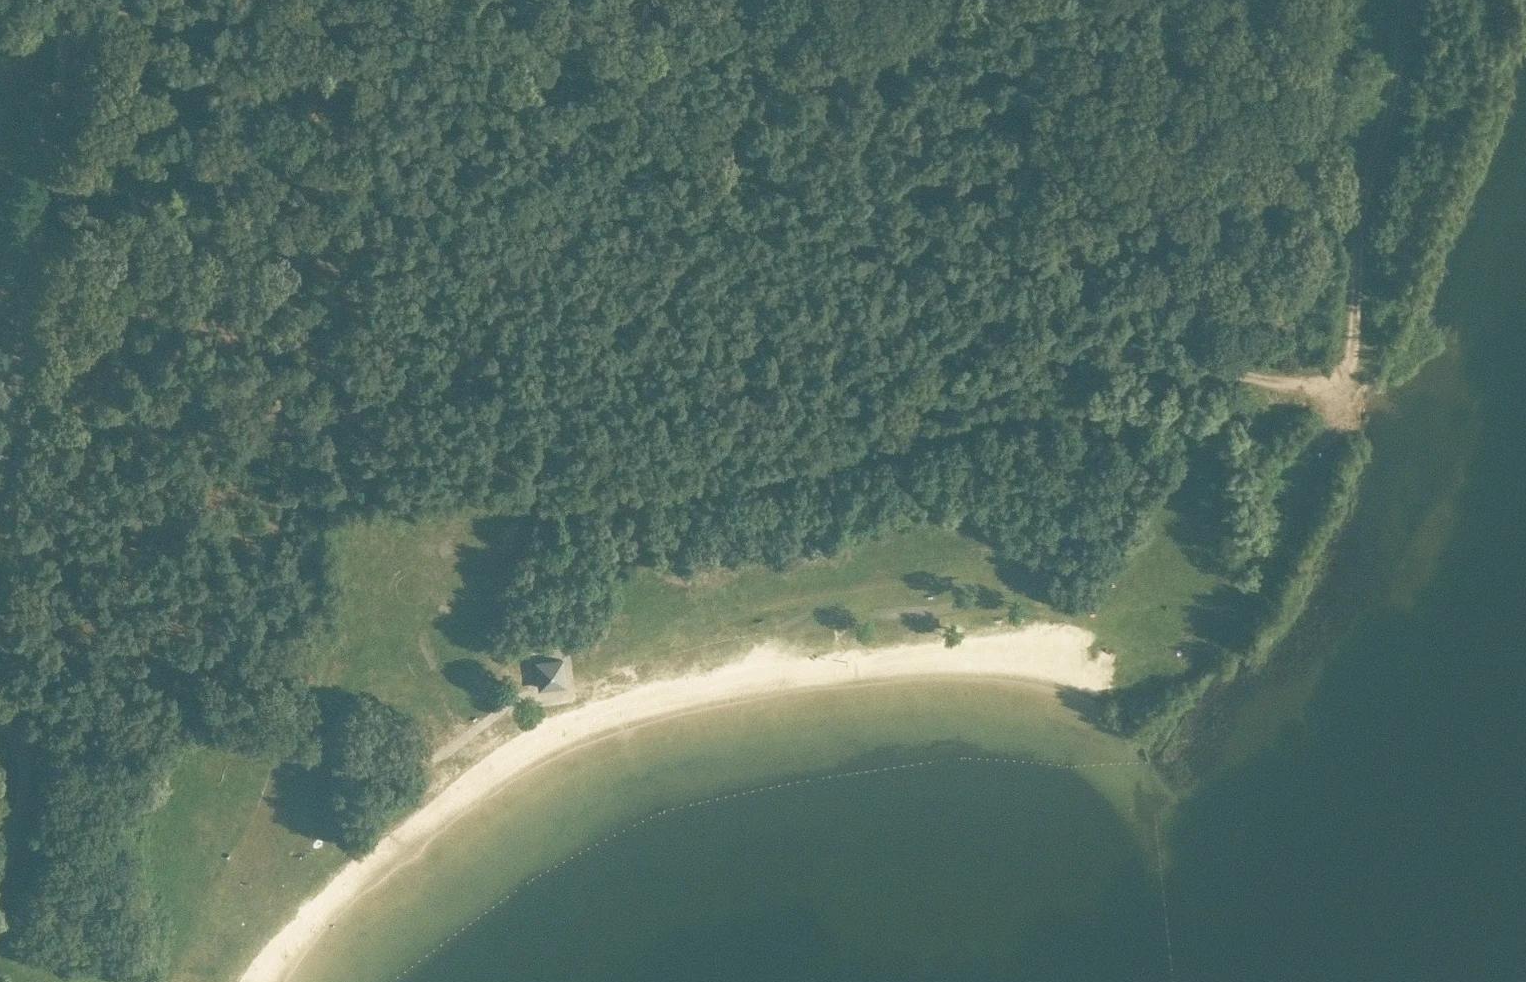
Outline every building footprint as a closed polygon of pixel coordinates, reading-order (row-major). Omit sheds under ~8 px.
[(561,659),(537,662),(539,687),(565,684),(561,659)]
